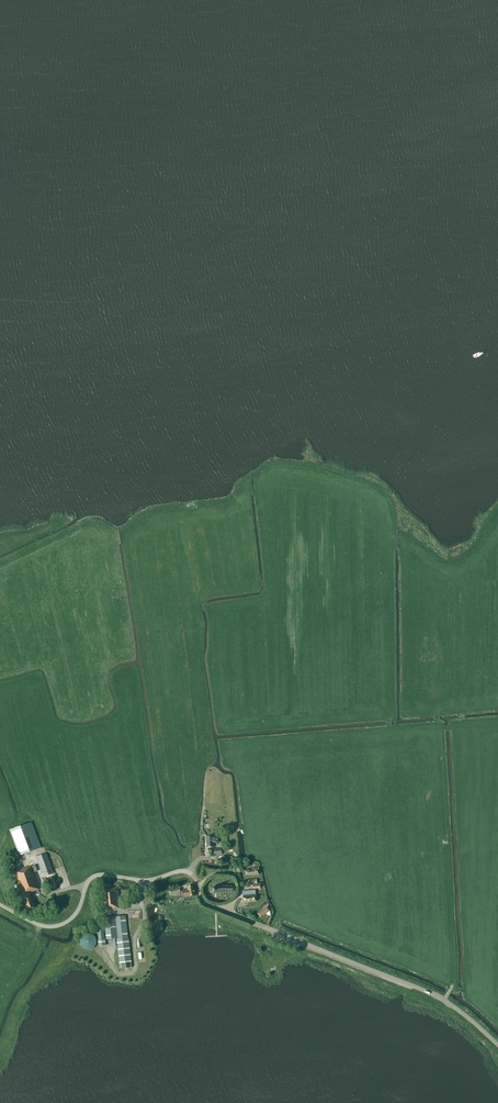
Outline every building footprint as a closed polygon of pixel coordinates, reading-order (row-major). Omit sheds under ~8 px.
[(10,830),(19,855),(41,847),(32,822),(10,830)] [(214,846),(214,843),(218,843),(218,836),(213,836),(206,836),(207,847),(214,846)] [(37,856),(43,873),(52,870),(46,853),(37,856)] [(39,889),(33,873),(37,871),(35,865),(31,867),(26,868),(15,872),(25,900),(24,900),(27,909),(35,906),(29,893),(39,889)] [(187,886),(187,889),(183,890),(185,897),(195,895),(193,885),(187,886)] [(120,908),(120,906),(123,906),(122,900),(119,901),(117,887),(100,890),(103,911),(105,911),(105,912),(106,912),(106,910),(115,909),(115,908),(120,908)] [(243,893),(241,893),(241,897),(243,897),(243,903),(256,902),(256,896),(255,896),(255,891),(243,892),(243,893)] [(258,913),(260,917),(270,911),(267,907),(269,905),(268,904),(262,907),(264,909),(258,913)] [(128,938),(125,915),(115,917),(117,938),(117,939),(121,968),(132,967),(128,938)] [(104,918),(106,939),(117,938),(115,917),(104,918)] [(106,945),(105,938),(104,938),(103,927),(98,928),(99,939),(98,939),(99,946),(106,945)] [(89,933),(88,933),(87,933),(85,934),(84,934),(83,935),(82,936),(81,937),(80,939),(80,940),(80,941),(80,943),(80,944),(81,946),(82,947),(83,948),(84,949),(85,949),(87,950),(88,950),(89,950),(91,949),(92,949),(93,948),(94,947),(95,946),(96,944),(96,943),(96,941),(96,940),(96,939),(95,937),(94,936),(93,935),(92,934),(91,934),(89,933)]
